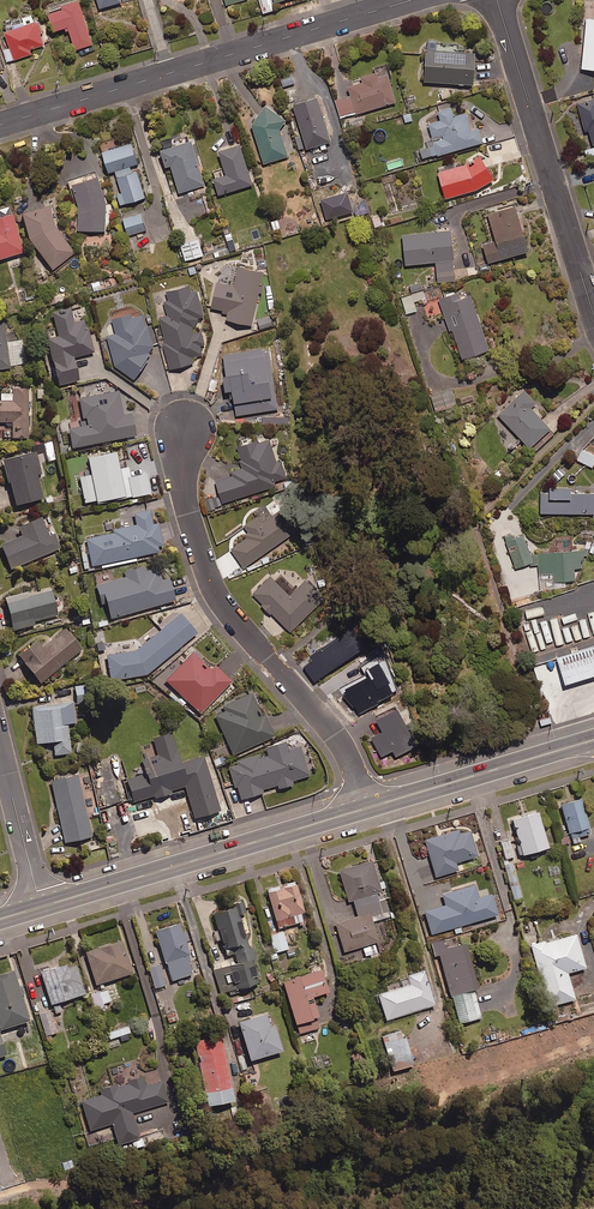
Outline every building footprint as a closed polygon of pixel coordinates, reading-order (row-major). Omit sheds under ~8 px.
[(121,2),(120,0),(97,0),(100,9),(121,2)] [(274,10),(271,0),(258,0),(262,14),(274,10)] [(75,50),(92,44),(79,1),(62,6),(63,9),(48,13),(54,32),(68,27),(75,50)] [(587,19),(582,69),(593,70),(593,20),(587,19)] [(29,50),(44,45),(37,22),(5,32),(10,48),(4,50),(8,62),(31,55),(29,50)] [(456,46),(440,45),(440,51),(426,51),(425,82),(474,85),(476,52),(456,50),(456,46)] [(388,76),(377,79),(376,74),(362,78),(364,83),(349,87),(351,96),(336,101),(341,118),(396,102),(388,76)] [(308,149),(330,142),(317,98),(294,105),(308,149)] [(593,144),(593,99),(577,104),(585,132),(589,131),(593,144)] [(280,129),(286,121),(265,106),(253,124),(264,164),(288,157),(280,129)] [(466,113),(454,117),(451,108),(438,112),(441,121),(429,124),(433,138),(428,139),(433,157),(482,143),(478,129),(471,131),(466,113)] [(179,193),(204,186),(191,142),(160,151),(165,167),(171,165),(179,193)] [(130,167),(138,164),(131,144),(102,153),(108,173),(115,171),(121,193),(117,194),(121,206),(145,198),(137,171),(131,173),(130,167)] [(219,195),(253,185),(241,145),(219,151),(226,176),(214,179),(219,195)] [(593,159),(593,148),(585,151),(587,161),(593,159)] [(482,156),(465,165),(438,173),(445,198),(477,189),(494,180),(482,156)] [(105,193),(103,193),(98,178),(73,185),(79,202),(79,231),(105,231),(105,193)] [(489,263),(529,252),(516,207),(489,215),(497,242),(484,246),(489,263)] [(56,231),(48,209),(21,217),(30,246),(52,271),(75,253),(56,231)] [(127,236),(146,230),(142,214),(123,220),(127,236)] [(23,253),(11,216),(0,220),(0,260),(23,253)] [(384,225),(381,216),(372,219),(374,228),(384,225)] [(274,232),(282,229),(278,218),(270,221),(274,232)] [(230,253),(237,251),(230,228),(222,231),(230,253)] [(438,282),(454,281),(452,232),(403,235),(405,265),(436,263),(438,282)] [(185,261),(203,256),(198,239),(180,244),(185,261)] [(252,326),(263,273),(236,268),(233,286),(217,282),(212,308),(228,312),(227,321),(252,326)] [(195,364),(194,357),(203,355),(201,346),(205,345),(203,332),(195,334),(194,327),(199,319),(203,316),(198,291),(189,293),(188,288),(167,292),(169,301),(165,302),(168,316),(160,318),(171,369),(195,364)] [(414,303),(426,299),(424,292),(401,299),(406,314),(417,311),(414,303)] [(471,296),(459,300),(457,294),(440,300),(450,331),(453,330),(463,360),(489,350),(471,296)] [(86,321),(74,324),(70,310),(52,314),(58,338),(47,341),(59,387),(79,381),(73,359),(94,353),(86,321)] [(135,380),(150,355),(154,354),(147,325),(143,326),(139,311),(103,321),(114,364),(135,380)] [(260,329),(273,326),(271,317),(258,320),(260,329)] [(6,343),(3,323),(0,324),(0,371),(9,369),(9,367),(26,364),(22,341),(6,343)] [(236,416),(278,410),(270,350),(224,356),(227,377),(222,377),(224,392),(232,391),(236,416)] [(27,390),(11,391),(11,395),(0,395),(0,424),(12,423),(12,439),(29,438),(27,390)] [(531,409),(537,403),(525,391),(498,416),(530,449),(550,429),(531,409)] [(131,415),(123,417),(118,392),(79,400),(84,427),(68,431),(72,449),(135,437),(131,415)] [(270,439),(238,449),(242,464),(231,468),(234,476),(216,481),(223,503),(277,487),(276,481),(287,478),(282,462),(277,463),(270,439)] [(593,464),(593,456),(583,450),(577,460),(592,468),(593,464)] [(36,477),(42,475),(35,453),(2,463),(15,508),(43,500),(36,477)] [(128,468),(119,470),(116,454),(88,459),(91,476),(79,479),(85,509),(96,507),(96,504),(133,497),(133,498),(159,493),(156,479),(147,480),(146,475),(130,479),(128,468)] [(571,494),(571,488),(540,488),(541,514),(593,514),(593,494),(571,494)] [(262,523),(257,516),(242,526),(248,534),(230,546),(246,568),(299,530),(283,508),(262,523)] [(158,525),(153,527),(149,511),(131,515),(134,526),(113,531),(114,535),(85,541),(91,570),(136,561),(135,558),(159,553),(157,547),(163,546),(158,525)] [(48,538),(41,520),(19,529),(23,538),(0,548),(0,549),(12,576),(19,573),(17,568),(60,549),(54,535),(48,538)] [(533,562),(523,536),(507,542),(516,569),(533,562)] [(584,568),(582,551),(534,555),(535,567),(539,566),(541,589),(567,588),(567,581),(575,581),(574,569),(584,568)] [(156,568),(145,571),(144,568),(123,574),(125,578),(97,586),(99,596),(104,595),(111,620),(175,601),(169,580),(161,583),(156,568)] [(305,582),(290,597),(270,577),(253,595),(290,633),(324,600),(305,582)] [(33,623),(58,616),(52,592),(28,599),(27,594),(4,600),(12,632),(34,626),(33,623)] [(111,682),(146,676),(196,635),(180,615),(135,652),(107,657),(111,682)] [(366,647),(353,629),(311,658),(313,661),(305,667),(315,682),(366,647)] [(39,685),(80,651),(63,631),(41,649),(36,643),(18,658),(39,685)] [(556,658),(565,686),(593,677),(593,647),(556,658)] [(216,665),(211,671),(192,654),(165,683),(200,715),(232,681),(216,665)] [(75,698),(85,696),(84,686),(74,687),(75,698)] [(262,719),(251,694),(222,707),(224,712),(216,716),(233,755),(274,737),(265,717),(262,719)] [(67,725),(75,724),(73,704),(32,708),(35,746),(53,744),(54,756),(70,755),(67,725)] [(396,757),(416,747),(397,710),(377,721),(383,733),(372,739),(381,757),(393,751),(396,757)] [(203,757),(180,764),(171,735),(153,740),(158,756),(144,760),(148,774),(126,780),(127,785),(119,787),(124,805),(154,796),(155,800),(172,795),(171,792),(185,787),(195,820),(220,813),(203,757)] [(299,748),(289,752),(286,744),(228,766),(241,802),(264,793),(263,791),(276,785),(278,791),(293,785),(292,783),(309,776),(299,748)] [(66,844),(92,838),(78,777),(52,783),(66,844)] [(577,836),(589,832),(577,794),(557,801),(570,842),(578,840),(577,836)] [(519,853),(546,844),(535,808),(508,816),(519,853)] [(476,854),(467,828),(457,832),(455,827),(422,838),(435,875),(456,868),(454,861),(476,854)] [(504,857),(512,855),(508,838),(499,841),(504,857)] [(374,891),(379,889),(369,858),(337,868),(346,899),(350,898),(355,915),(334,922),(342,949),(360,944),(363,954),(376,950),(372,940),(376,939),(370,919),(387,914),(382,897),(376,899),(374,891)] [(520,897),(510,860),(502,862),(513,899),(520,897)] [(300,908),(304,907),(295,878),(266,886),(278,926),(303,919),(300,908)] [(489,892),(477,896),(472,882),(440,893),(444,904),(423,910),(430,933),(495,912),(489,892)] [(245,930),(249,929),(240,900),(215,908),(232,964),(214,969),(221,993),(261,981),(254,959),(257,958),(253,946),(250,947),(245,930)] [(568,980),(582,976),(579,966),(583,965),(573,932),(543,941),(535,913),(521,917),(538,977),(540,976),(548,1004),(572,997),(568,980)] [(183,938),(186,937),(179,917),(154,926),(172,977),(192,971),(188,961),(191,960),(183,938)] [(274,950),(288,946),(283,929),(269,932),(274,950)] [(96,981),(132,969),(121,935),(84,948),(96,981)] [(463,940),(442,946),(439,937),(428,941),(432,954),(436,952),(456,1021),(479,1014),(471,986),(476,985),(463,940)] [(75,961),(66,964),(64,958),(35,968),(38,977),(42,976),(50,1001),(85,989),(75,961)] [(155,985),(165,982),(159,961),(148,965),(155,985)] [(312,991),(328,986),(322,964),(281,976),(298,1031),(319,1025),(315,1011),(317,1011),(312,991)] [(421,968),(397,975),(399,983),(375,991),(384,1017),(432,1001),(421,968)] [(18,983),(13,969),(0,974),(0,1025),(29,1016),(20,990),(23,989),(21,982),(18,983)] [(95,1010),(112,1005),(106,986),(90,991),(95,1010)] [(45,1033),(57,1029),(50,1008),(38,1011),(45,1033)] [(274,1020),(270,1022),(266,1010),(241,1017),(244,1026),(240,1027),(248,1056),(282,1046),(274,1020)] [(109,1036),(130,1030),(128,1023),(107,1030),(109,1036)] [(390,1065),(410,1058),(400,1027),(379,1034),(390,1065)] [(206,1099),(233,1093),(221,1032),(193,1038),(196,1050),(193,1050),(198,1075),(201,1074),(206,1099)] [(162,1078),(146,1082),(143,1072),(99,1085),(101,1091),(80,1097),(89,1126),(112,1120),(118,1140),(139,1134),(132,1109),(168,1098),(162,1078)]
